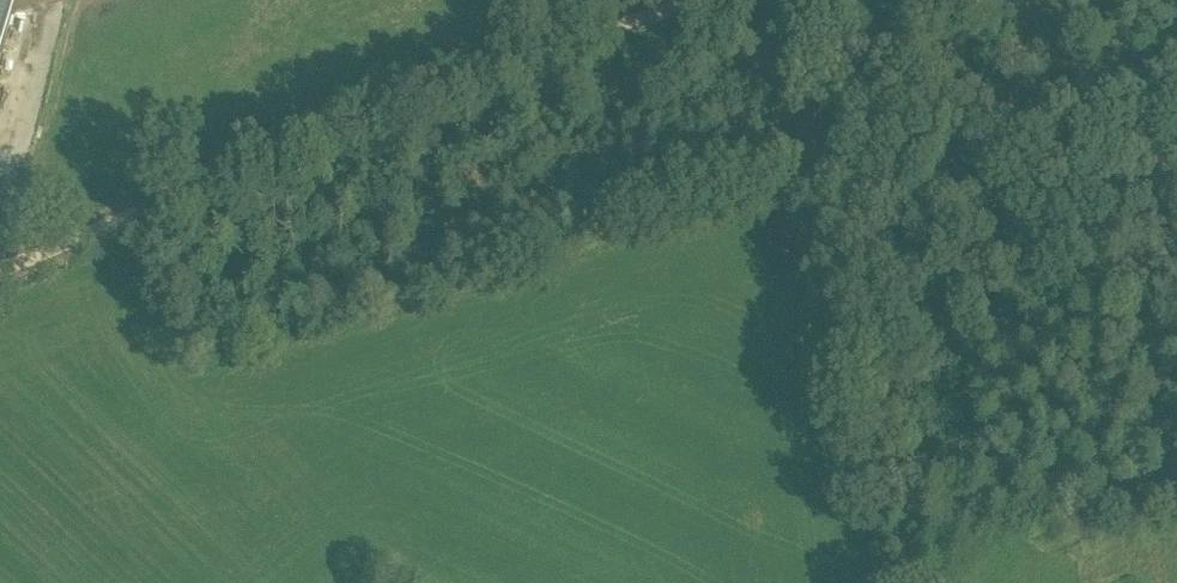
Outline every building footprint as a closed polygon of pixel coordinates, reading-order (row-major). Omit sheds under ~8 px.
[(16,0),(0,0),(0,63),(16,0)]
